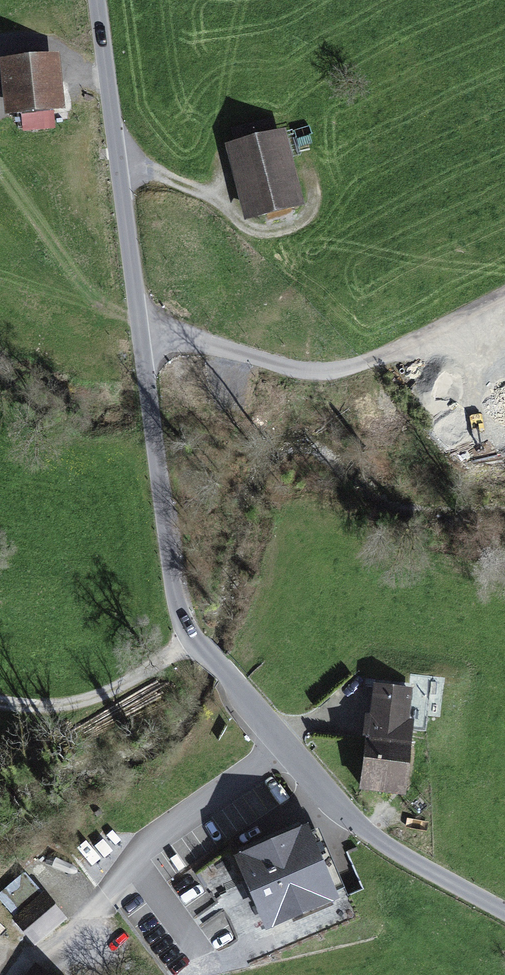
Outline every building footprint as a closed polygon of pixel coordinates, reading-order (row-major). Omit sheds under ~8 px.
[(50,50),(0,55),(0,103),(1,112),(56,106),(50,50)] [(283,129),(226,141),(242,216),(299,204),(283,129)] [(366,682),(355,786),(403,791),(414,687),(366,682)] [(308,834),(230,860),(258,943),(336,916),(308,834)] [(32,946),(63,916),(36,889),(5,918),(32,946)] [(28,965),(21,974),(43,974),(28,965)]
